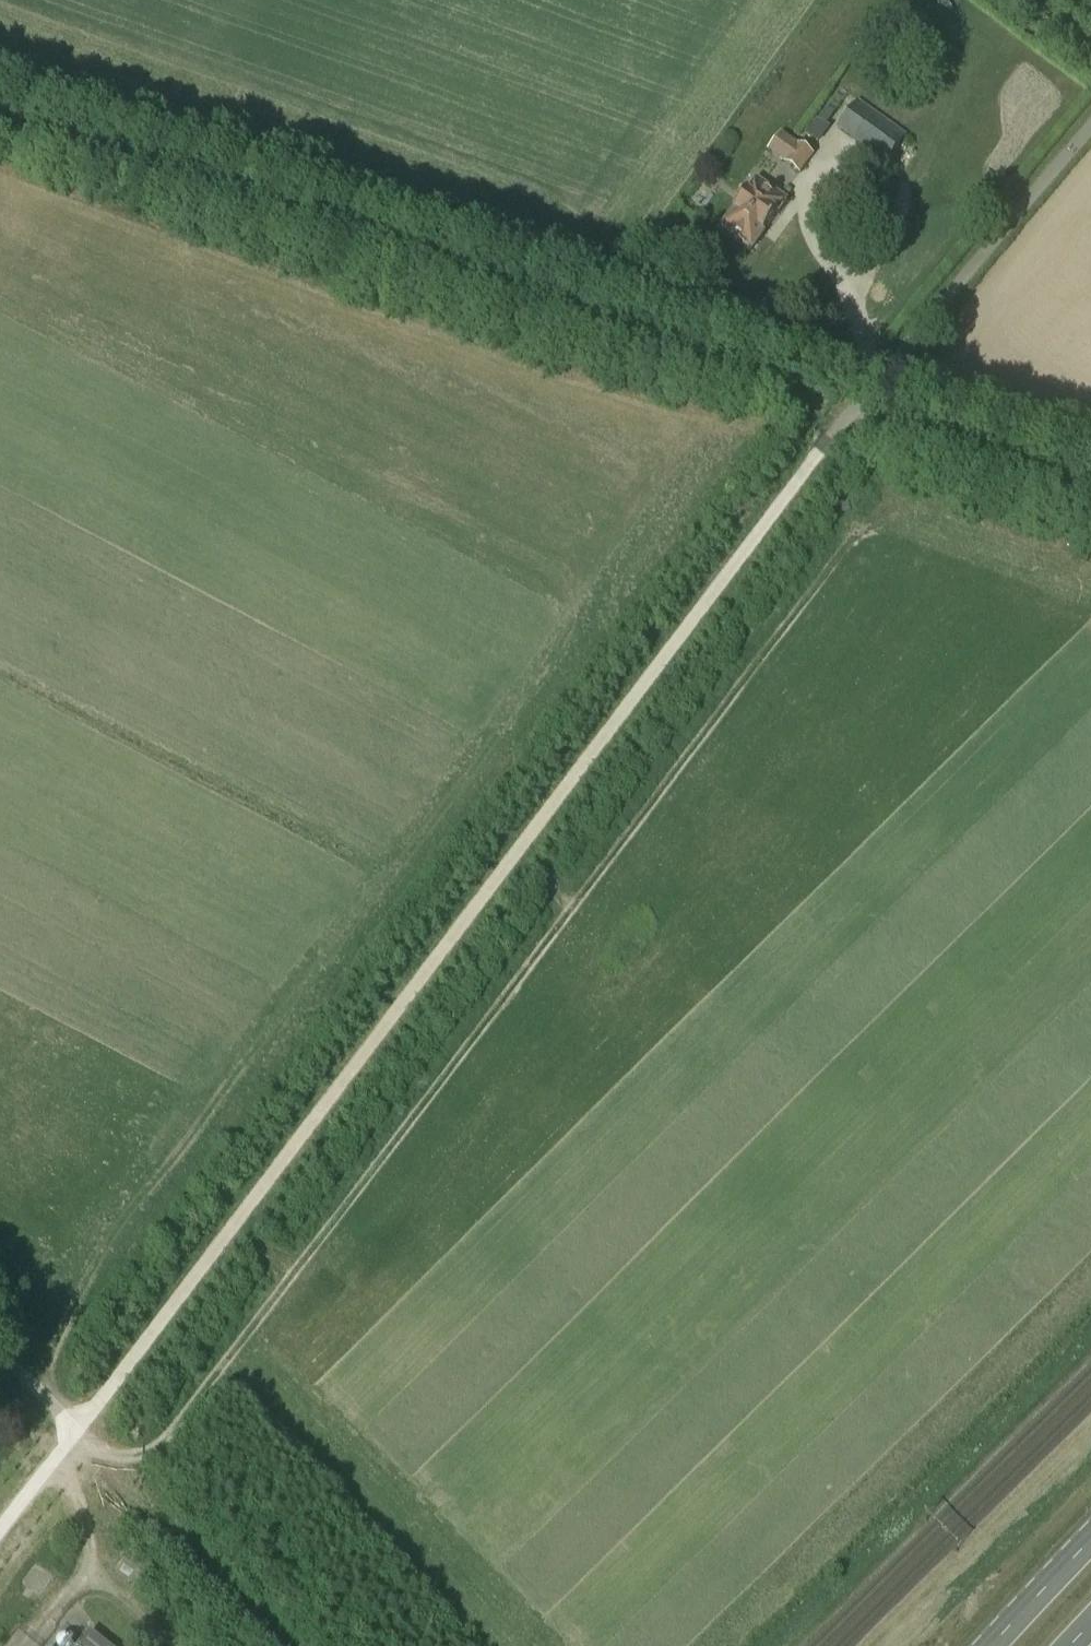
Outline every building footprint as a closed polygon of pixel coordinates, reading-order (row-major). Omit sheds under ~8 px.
[(901,139),(867,114),(855,105),(839,128),(851,137),(885,161),(901,139)] [(825,129),(834,117),(824,110),(816,122),(815,121),(804,135),(818,146),(829,132),(825,129)] [(767,146),(787,143),(784,125),(764,129),(767,146)] [(783,160),(800,173),(812,155),(796,143),(783,160)] [(756,179),(721,228),(752,250),(787,201),(756,179)] [(91,1632),(80,1645),(108,1645),(91,1632)]
